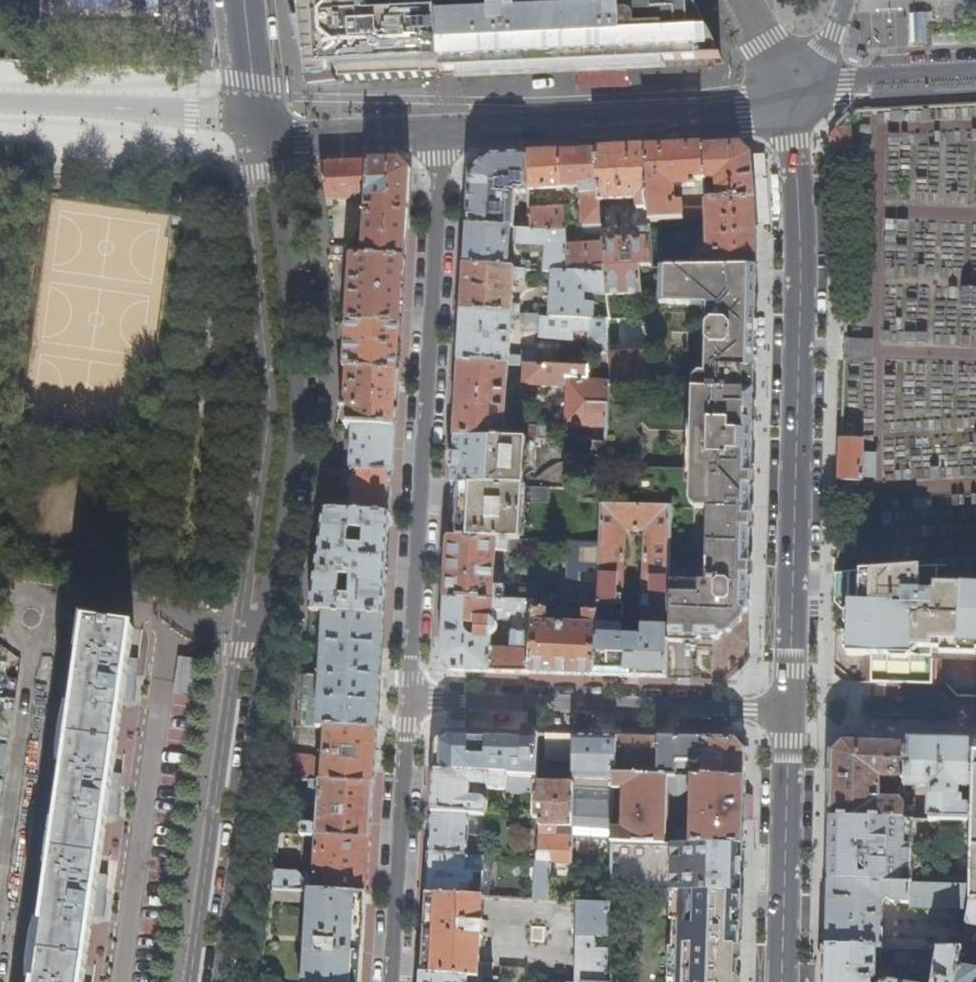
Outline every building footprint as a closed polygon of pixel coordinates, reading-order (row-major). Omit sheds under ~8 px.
[(440,56),(438,12),(429,12),(429,13),(430,32),(424,33),(422,13),(370,16),(368,0),(299,0),(301,10),(306,10),(309,48),(305,48),(306,61),(440,56)] [(712,39),(692,0),(489,0),(490,4),(445,5),(438,5),(438,12),(440,56),(440,68),(455,68),(500,66),(674,60),(673,40),(712,39)] [(942,17),(975,18),(975,0),(943,0),(942,17)] [(306,10),(301,10),(305,48),(309,48),(306,10)] [(912,41),(927,40),(926,15),(910,16),(912,41)] [(712,39),(673,40),(674,60),(721,58),(712,39)] [(841,167),(842,167),(854,166),(851,118),(834,136),(835,162),(841,167)] [(753,152),(741,143),(720,144),(675,146),(648,147),(652,222),(686,220),(686,218),(707,217),(708,218),(709,249),(702,249),(703,265),(759,264),(758,230),(757,223),(756,189),(753,152)] [(621,149),(598,150),(602,199),(639,198),(640,209),(635,217),(636,225),(642,230),(642,240),(605,242),(608,274),(609,293),(609,295),(644,293),(643,265),(654,265),(652,222),(648,147),(621,149)] [(578,151),(563,152),(565,188),(581,187),(585,225),(604,224),(602,199),(598,150),(578,151)] [(544,152),(529,153),(531,190),(565,188),(563,152),(544,152)] [(764,161),(753,152),(756,189),(757,223),(764,223),(764,161)] [(471,200),(470,225),(533,230),(532,209),(531,190),(529,153),(505,154),(491,155),(473,172),(471,200)] [(402,159),(322,163),(328,186),(330,206),(335,205),(335,200),(347,199),(350,199),(353,196),(354,194),(368,193),(365,249),(365,256),(407,258),(410,214),(413,170),(402,159)] [(561,208),(532,209),(533,230),(568,232),(566,203),(561,203),(561,208)] [(468,247),(467,266),(510,268),(512,244),(548,246),(547,270),(555,271),(571,272),(569,245),(568,232),(533,230),(470,225),(468,247)] [(605,242),(569,245),(571,272),(608,274),(605,242)] [(405,301),(407,258),(365,256),(354,255),(350,321),(403,324),(405,301)] [(758,279),(759,264),(703,265),(654,265),(643,265),(644,293),(644,296),(655,296),(757,294),(758,279)] [(466,289),(464,310),(514,313),(521,314),(522,305),(515,305),(516,277),(527,278),(528,269),(510,268),(467,266),(466,289)] [(608,274),(571,272),(555,271),(552,315),(576,317),(595,318),(595,304),(592,302),(585,302),(585,293),(609,293),(608,274)] [(757,294),(655,296),(644,296),(646,326),(657,325),(756,324),(756,321),(754,319),(754,317),(751,317),(752,306),(752,299),(757,298),(757,294)] [(847,305),(847,302),(843,303),(843,323),(847,324),(847,321),(852,321),(852,306),(847,305)] [(463,338),(461,361),(511,363),(525,364),(539,364),(540,351),(524,350),(524,355),(512,355),(514,313),(464,310),(463,338)] [(527,329),(542,330),(543,315),(528,314),(527,329)] [(552,315),(543,315),(542,330),(542,337),(574,338),(576,317),(552,315)] [(610,318),(597,318),(599,367),(613,368),(612,354),(610,318)] [(401,352),(403,324),(350,321),(348,368),(351,368),(400,370),(401,352)] [(755,356),(747,355),(747,342),(756,342),(756,324),(657,325),(646,326),(648,352),(650,382),(755,385),(755,361),(755,356)] [(849,337),(846,337),(846,341),(845,357),(845,361),(849,362),(849,360),(871,360),(874,358),(874,343),(871,341),(849,339),(849,337)] [(648,352),(612,354),(613,368),(614,385),(650,382),(648,352)] [(459,401),(456,436),(537,438),(554,439),(554,427),(517,426),(516,432),(507,432),(511,363),(461,361),(459,401)] [(590,367),(539,364),(525,364),(524,384),(569,387),(567,425),(608,427),(610,385),(610,382),(589,381),(590,367)] [(398,402),(400,370),(351,368),(348,423),(355,423),(397,425),(398,402)] [(754,406),(755,385),(650,382),(614,385),(610,385),(608,427),(607,440),(573,439),(573,457),(607,458),(607,463),(589,463),(588,487),(605,488),(604,505),(670,506),(668,643),(682,643),(686,639),(709,640),(718,640),(749,611),(749,597),(745,591),(743,591),(744,575),(746,575),(750,569),(751,530),(752,483),(753,474),(750,466),(748,466),(748,459),(750,459),(753,452),(754,445),(751,439),(751,427),(744,427),(745,419),(745,406),(754,406)] [(395,452),(397,425),(355,423),(353,450),(349,450),(349,456),(353,456),(352,468),(394,470),(395,452)] [(854,429),(843,429),(841,486),(861,486),(861,481),(862,481),(864,479),(864,477),(875,477),(876,455),(863,454),(864,439),(854,439),(854,429)] [(453,479),(453,483),(524,485),(525,471),(535,471),(537,438),(456,436),(456,437),(463,438),(463,445),(459,445),(455,454),(455,461),(455,464),(463,466),(463,480),(453,479)] [(393,494),(394,470),(352,468),(333,467),(331,479),(354,480),(353,500),(331,499),(330,510),(392,514),(393,494)] [(451,513),(450,537),(510,539),(521,540),(522,524),(525,523),(527,502),(523,502),(524,485),(453,483),(451,513)] [(604,505),(602,542),(594,675),(633,676),(668,677),(668,643),(670,506),(604,505)] [(388,568),(392,514),(330,510),(326,510),(313,610),(326,610),(386,613),(388,568)] [(448,569),(446,598),(505,599),(506,588),(494,587),(497,551),(509,551),(510,539),(450,537),(448,569)] [(585,611),(584,624),(546,623),(548,600),(535,600),(530,673),(568,674),(594,675),(602,542),(559,541),(557,601),(580,603),(580,606),(585,611)] [(864,572),(863,592),(883,593),(883,604),(838,603),(837,631),(850,631),(850,650),(850,654),(851,656),(859,656),(858,683),(884,683),(942,685),(944,651),(951,651),(974,651),(974,645),(975,645),(975,565),(864,572)] [(838,574),(838,603),(883,604),(883,593),(863,592),(864,572),(838,574)] [(444,633),(442,659),(453,671),(483,671),(530,673),(535,600),(505,599),(446,598),(444,633)] [(382,676),(386,613),(326,610),(323,656),(317,656),(317,662),(322,663),(318,724),(327,725),(379,727),(382,676)] [(94,915),(102,916),(108,876),(99,874),(108,813),(117,815),(122,775),(114,774),(124,699),(133,701),(139,660),(130,659),(134,629),(87,623),(82,657),(67,764),(51,876),(36,981),(84,981),(94,915)] [(377,757),(379,727),(327,725),(325,754),(320,754),(320,759),(325,759),(324,781),(375,784),(377,757)] [(436,758),(436,771),(493,774),(493,763),(484,763),(485,748),(499,749),(498,774),(509,775),(537,776),(538,733),(491,732),(449,731),(437,740),(436,758)] [(556,734),(548,734),(547,760),(575,761),(575,734),(556,734)] [(596,735),(575,734),(575,761),(575,778),(590,778),(589,799),(574,798),(574,826),(573,834),(613,838),(613,827),(614,788),(614,774),(616,774),(618,736),(596,735)] [(639,736),(618,736),(616,774),(635,775),(636,761),(658,762),(659,737),(639,736)] [(679,737),(659,737),(658,762),(658,775),(677,776),(677,767),(687,767),(687,763),(689,761),(699,762),(701,759),(703,759),(703,771),(697,771),(696,777),(744,778),(745,763),(745,749),(735,739),(716,738),(679,737)] [(832,786),(831,816),(904,818),(904,806),(905,801),(901,799),(880,799),(880,789),(885,789),(885,783),(880,782),(881,778),(905,779),(907,744),(872,743),(845,742),(833,753),(832,786)] [(940,744),(907,744),(905,779),(906,786),(923,786),(928,784),(932,784),(935,788),(931,791),(930,819),(964,820),(974,820),(974,806),(964,806),(964,798),(960,798),(961,789),(974,789),(975,745),(940,744)] [(289,779),(312,781),(314,756),(292,755),(289,779)] [(434,793),(433,810),(472,813),(485,814),(489,810),(489,802),(484,797),(477,797),(472,797),(473,784),(478,785),(490,785),(490,788),(508,789),(509,775),(498,774),(493,774),(436,771),(434,793)] [(743,814),(744,778),(696,777),(677,776),(658,775),(635,775),(616,774),(614,774),(614,788),(624,788),(623,828),(613,827),(613,838),(613,841),(666,843),(668,788),(673,794),(683,795),(691,787),(693,787),(691,828),(691,843),(742,844),(743,814)] [(508,789),(536,790),(537,783),(537,776),(509,775),(508,789)] [(373,814),(375,784),(324,781),(312,781),(311,792),(301,792),(300,805),(321,806),(320,828),(318,828),(315,825),(305,825),(304,836),(305,836),(372,839),(373,814)] [(574,783),(537,783),(536,790),(535,817),(541,818),(540,850),(554,851),(553,861),(573,862),(573,836),(559,835),(559,826),(574,826),(574,798),(574,783)] [(916,807),(904,806),(904,818),(916,818),(916,807)] [(432,833),(431,853),(483,856),(484,841),(481,837),(470,836),(472,813),(433,810),(432,833)] [(830,872),(829,882),(930,884),(931,859),(922,859),(922,845),(918,845),(919,818),(916,818),(904,818),(831,816),(830,837),(830,854),(836,855),(836,865),(830,865),(830,872)] [(964,830),(973,830),(974,820),(964,820),(964,830)] [(669,832),(669,843),(691,843),(691,828),(679,828),(679,832),(669,832)] [(370,873),(372,839),(305,836),(304,860),(317,860),(315,879),(308,878),(298,872),(276,871),(274,889),(311,891),(368,894),(370,873)] [(742,847),(742,844),(691,843),(669,843),(666,843),(613,841),(611,888),(672,890),(681,890),(741,892),(741,876),(738,876),(738,869),(738,860),(742,860),(742,857),(738,857),(739,847),(742,847)] [(429,873),(428,893),(483,896),(486,856),(483,856),(431,853),(429,873)] [(550,900),(552,861),(538,860),(534,899),(550,900)] [(828,913),(827,947),(877,948),(882,948),(883,939),(883,904),(888,898),(893,902),(910,903),(970,905),(971,901),(972,885),(930,884),(829,882),(828,913)] [(672,890),(670,931),(680,931),(681,890),(672,890)] [(740,917),(741,892),(681,890),(680,931),(740,933),(740,917)] [(368,894),(311,891),(305,981),(363,981),(364,960),(367,916),(368,894)] [(483,896),(428,893),(426,930),(423,973),(484,976),(564,981),(608,981),(610,931),(611,916),(612,903),(550,900),(534,899),(483,896)] [(971,901),(970,905),(970,910),(967,923),(975,925),(975,901),(971,901)] [(740,933),(680,931),(670,931),(668,981),(738,981),(739,966),(740,933)] [(882,948),(897,949),(912,949),(922,949),(926,949),(927,943),(923,939),(883,939),(882,948)] [(872,981),(873,980),(876,980),(877,978),(877,948),(827,947),(826,981),(872,981)] [(896,964),(909,966),(912,949),(897,949),(896,964)] [(922,949),(912,949),(909,966),(908,973),(918,974),(922,949)] [(960,968),(963,950),(938,949),(932,981),(958,981),(960,968)] [(960,968),(958,981),(975,981),(975,971),(960,968)] [(484,976),(423,973),(423,981),(483,981),(484,976)]
